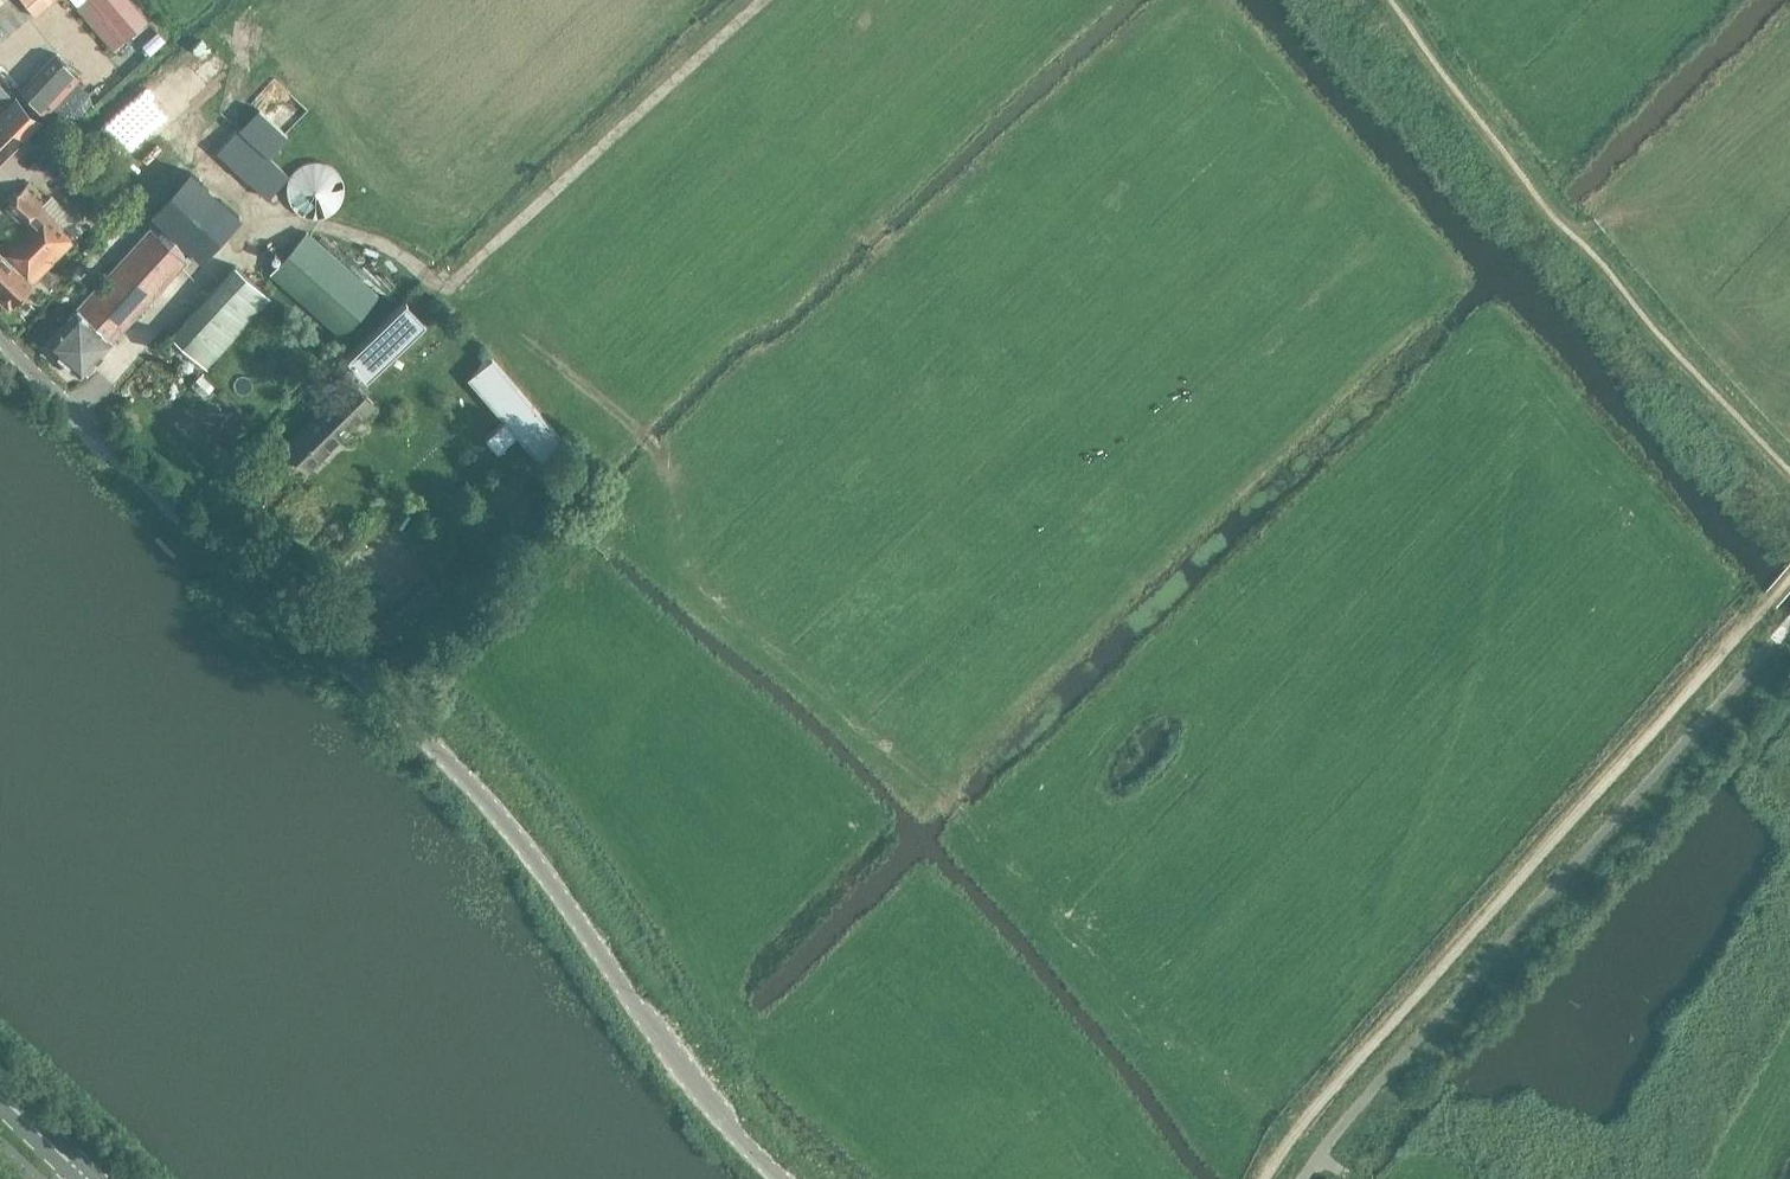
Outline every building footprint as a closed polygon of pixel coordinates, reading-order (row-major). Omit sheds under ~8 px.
[(36,14),(54,0),(25,0),(36,14)] [(115,48),(150,19),(135,0),(79,0),(77,2),(115,48)] [(45,114),(81,77),(57,54),(21,92),(45,114)] [(11,95),(0,85),(0,106),(11,95)] [(40,121),(16,98),(0,114),(0,162),(40,121)] [(288,136),(258,108),(218,150),(268,197),(289,175),(269,156),(288,136)] [(345,164),(292,162),(289,211),(343,214),(345,164)] [(239,216),(190,170),(152,212),(201,257),(239,216)] [(76,238),(41,204),(46,199),(29,181),(5,206),(23,222),(2,245),(0,243),(0,288),(1,288),(0,289),(0,297),(10,306),(76,238)] [(113,341),(187,260),(150,226),(76,307),(77,308),(46,343),(49,346),(48,350),(55,357),(60,356),(65,361),(64,365),(72,372),(76,371),(81,375),(112,340),(113,341)] [(378,294),(310,235),(307,232),(271,273),(342,335),(378,294)] [(206,367),(271,297),(236,264),(171,335),(206,367)] [(406,301),(346,358),(366,379),(426,322),(406,301)] [(492,358),(473,374),(510,417),(505,421),(486,438),(498,452),(517,435),(522,431),(546,458),(565,442),(492,358)] [(341,437),(375,404),(351,380),(283,446),(307,470),(335,443),(339,448),(345,441),(341,437)]
